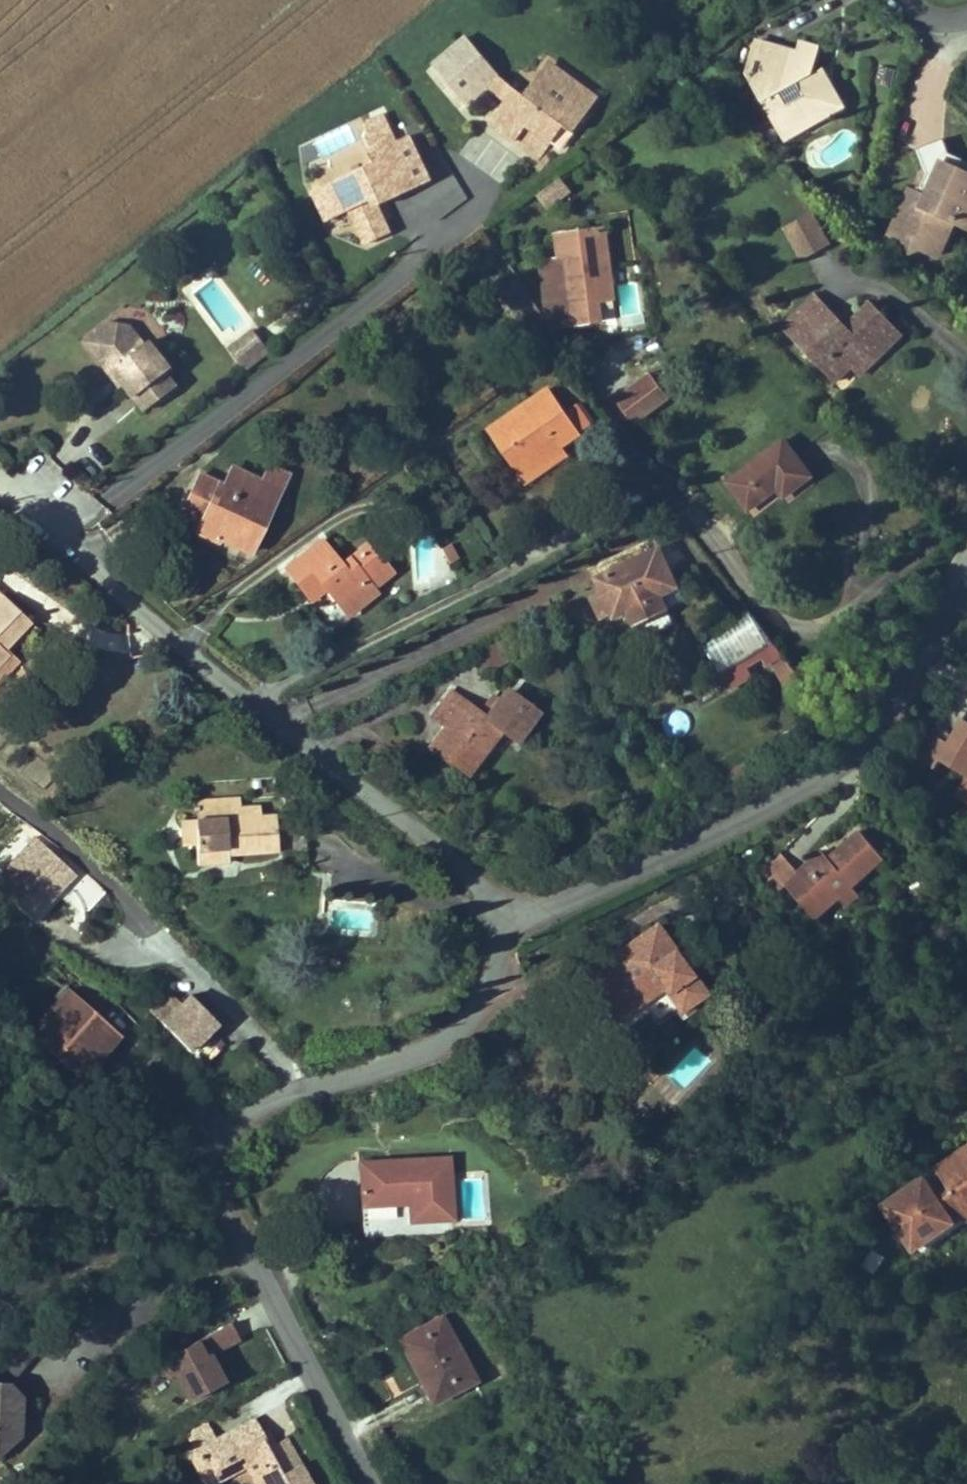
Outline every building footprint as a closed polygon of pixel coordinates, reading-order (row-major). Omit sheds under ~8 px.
[(465,39),(435,65),(440,71),(439,72),(466,104),(490,85),(507,100),(490,123),(540,158),(553,142),(562,149),(598,99),(564,74),(551,92),(539,84),(535,81),(524,96),(472,43),(470,44),(465,39)] [(828,85),(819,69),(812,73),(819,48),(799,43),(796,52),(779,47),(777,52),(765,49),(766,44),(755,41),(746,73),(770,116),(779,111),(788,127),(803,119),(807,121),(836,104),(827,89),(828,85)] [(777,52),(779,47),(766,44),(765,49),(777,52)] [(539,84),(551,92),(564,74),(553,65),(539,84)] [(784,141),(841,108),(828,85),(827,89),(836,104),(807,121),(803,119),(788,127),(779,111),(770,116),(784,141)] [(374,199),(382,195),(385,202),(430,181),(409,136),(312,188),(328,221),(351,210),(367,244),(390,233),(377,206),(374,199)] [(949,152),(943,139),(915,149),(925,174),(934,179),(928,191),(918,187),(910,190),(890,234),(906,242),(911,252),(921,248),(938,256),(954,221),(966,227),(966,161),(949,152)] [(569,192),(560,180),(540,195),(549,207),(569,192)] [(385,202),(382,195),(374,199),(377,206),(385,202)] [(828,245),(807,207),(783,221),(803,258),(828,245)] [(613,298),(604,228),(557,235),(559,258),(539,260),(545,317),(549,324),(568,321),(568,318),(574,317),(574,323),(599,320),(597,300),(613,298)] [(818,326),(833,312),(816,295),(802,309),(818,326)] [(891,344),(882,335),(893,324),(872,302),(847,326),(833,312),(818,326),(802,309),(782,328),(799,346),(804,342),(817,355),(812,359),(834,382),(850,367),(868,350),(876,358),(891,344)] [(157,360),(163,355),(151,340),(146,344),(138,351),(128,338),(130,324),(111,322),(110,323),(108,336),(91,349),(111,374),(115,371),(125,384),(145,411),(178,386),(167,372),(157,360)] [(91,349),(108,336),(110,323),(86,341),(91,349)] [(146,344),(130,324),(128,338),(138,351),(146,344)] [(902,333),(893,324),(882,335),(891,344),(902,333)] [(235,357),(260,338),(253,330),(229,349),(235,357)] [(270,352),(260,338),(235,357),(246,370),(270,352)] [(817,355),(804,342),(799,346),(812,359),(817,355)] [(859,375),(876,358),(868,350),(850,367),(859,375)] [(173,368),(163,355),(157,360),(167,372),(173,368)] [(125,384),(115,371),(111,374),(121,387),(125,384)] [(668,398),(651,375),(617,400),(634,423),(668,398)] [(566,415),(548,389),(490,429),(521,474),(540,461),(546,469),(567,455),(561,447),(579,435),(566,415)] [(591,426),(578,407),(566,415),(579,435),(591,426)] [(783,496),(810,476),(784,440),(727,483),(747,509),(772,491),(771,489),(775,485),(777,487),(783,496)] [(527,482),(546,469),(540,461),(521,474),(527,482)] [(249,552),(285,473),(269,466),(261,482),(231,468),(223,486),(199,474),(181,513),(200,522),(196,531),(217,541),(219,538),(228,518),(241,523),(231,544),(249,552)] [(231,544),(241,523),(228,518),(219,538),(231,544)] [(417,573),(443,572),(441,535),(415,536),(417,573)] [(372,587),(391,571),(368,543),(349,559),(341,549),(333,556),(321,541),(286,569),(307,595),(322,583),(326,588),(347,614),(375,592),(372,587)] [(660,595),(677,587),(659,549),(597,578),(603,591),(592,596),(603,619),(614,613),(616,616),(628,610),(636,626),(639,624),(645,637),(673,624),(660,595)] [(311,600),(326,588),(322,583),(307,595),(311,600)] [(3,651),(31,622),(3,596),(0,599),(0,649),(3,651)] [(816,700),(749,611),(704,638),(718,661),(714,663),(720,676),(730,689),(751,676),(745,667),(742,662),(760,650),(763,655),(768,662),(771,660),(799,710),(816,700)] [(745,667),(763,655),(760,650),(742,662),(745,667)] [(0,658),(0,698),(4,701),(5,701),(32,677),(20,665),(9,654),(8,656),(3,661),(0,658)] [(41,668),(28,656),(20,665),(32,677),(41,668)] [(467,773),(501,730),(515,740),(535,715),(506,692),(499,701),(493,697),(483,709),(489,714),(485,718),(451,691),(432,715),(446,726),(428,749),(450,766),(453,762),(467,773)] [(963,718),(949,742),(935,734),(920,759),(935,768),(940,760),(966,776),(966,720),(963,718)] [(956,796),(966,802),(966,778),(956,796)] [(236,808),(235,798),(197,800),(199,819),(257,815),(257,806),(236,808)] [(277,835),(276,814),(257,815),(199,819),(180,820),(182,845),(196,844),(197,864),(218,863),(217,849),(226,849),(227,855),(307,849),(306,834),(277,835)] [(853,887),(884,858),(860,831),(829,859),(822,851),(798,873),(784,885),(786,886),(810,913),(833,892),(838,897),(845,905),(858,893),(853,887)] [(57,893),(75,874),(38,835),(10,862),(16,868),(23,876),(4,894),(31,920),(57,893)] [(227,862),(227,855),(226,849),(217,849),(218,863),(227,862)] [(798,873),(779,852),(757,871),(777,894),(786,886),(784,885),(798,873)] [(23,876),(16,868),(0,884),(0,890),(4,894),(23,876)] [(63,899),(81,880),(75,874),(57,893),(63,899)] [(814,918),(838,897),(833,892),(810,913),(814,918)] [(706,997),(656,926),(610,958),(616,966),(605,973),(604,971),(584,986),(610,1023),(663,986),(682,1013),(706,997)] [(86,1057),(112,1027),(70,990),(30,1034),(79,1078),(92,1063),(86,1057)] [(216,1024),(189,997),(180,1006),(168,994),(149,1014),(188,1053),(216,1024)] [(92,1063),(118,1033),(112,1027),(86,1057),(92,1063)] [(883,1206),(913,1249),(964,1214),(966,1212),(966,1148),(938,1168),(949,1183),(933,1194),(923,1178),(883,1206)] [(450,1158),(360,1162),(364,1236),(454,1232),(450,1158)] [(474,1380),(442,1318),(409,1335),(424,1365),(416,1370),(432,1401),(474,1380)] [(224,1382),(213,1361),(208,1363),(205,1356),(209,1354),(239,1339),(231,1323),(166,1357),(188,1400),(224,1382)] [(424,1365),(409,1335),(400,1339),(416,1370),(424,1365)] [(22,1397),(12,1385),(37,1354),(25,1340),(0,1352),(0,1453),(20,1436),(22,1397)] [(213,1361),(209,1354),(205,1356),(208,1363),(213,1361)] [(287,1440),(269,1450),(253,1420),(217,1440),(195,1451),(208,1475),(243,1456),(247,1465),(257,1483),(310,1483),(287,1440)] [(217,1440),(207,1422),(187,1435),(195,1451),(217,1440)] [(213,1483),(247,1465),(243,1456),(208,1475),(213,1483)]
